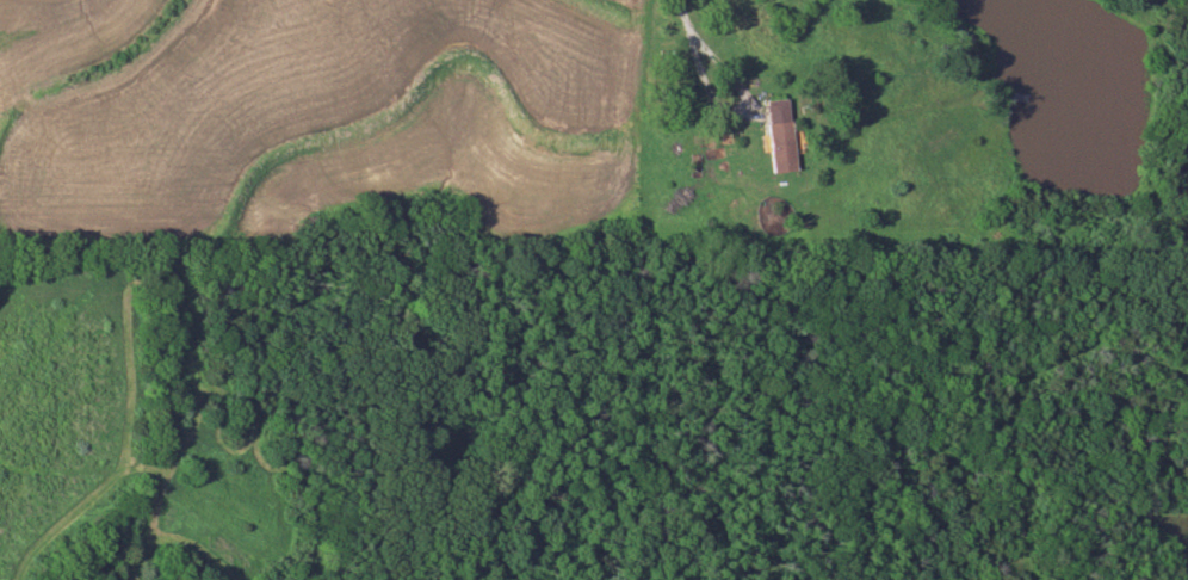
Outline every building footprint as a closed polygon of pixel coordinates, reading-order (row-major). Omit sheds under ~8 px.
[(761,101),(765,167),(789,165),(785,99),(761,101)]
